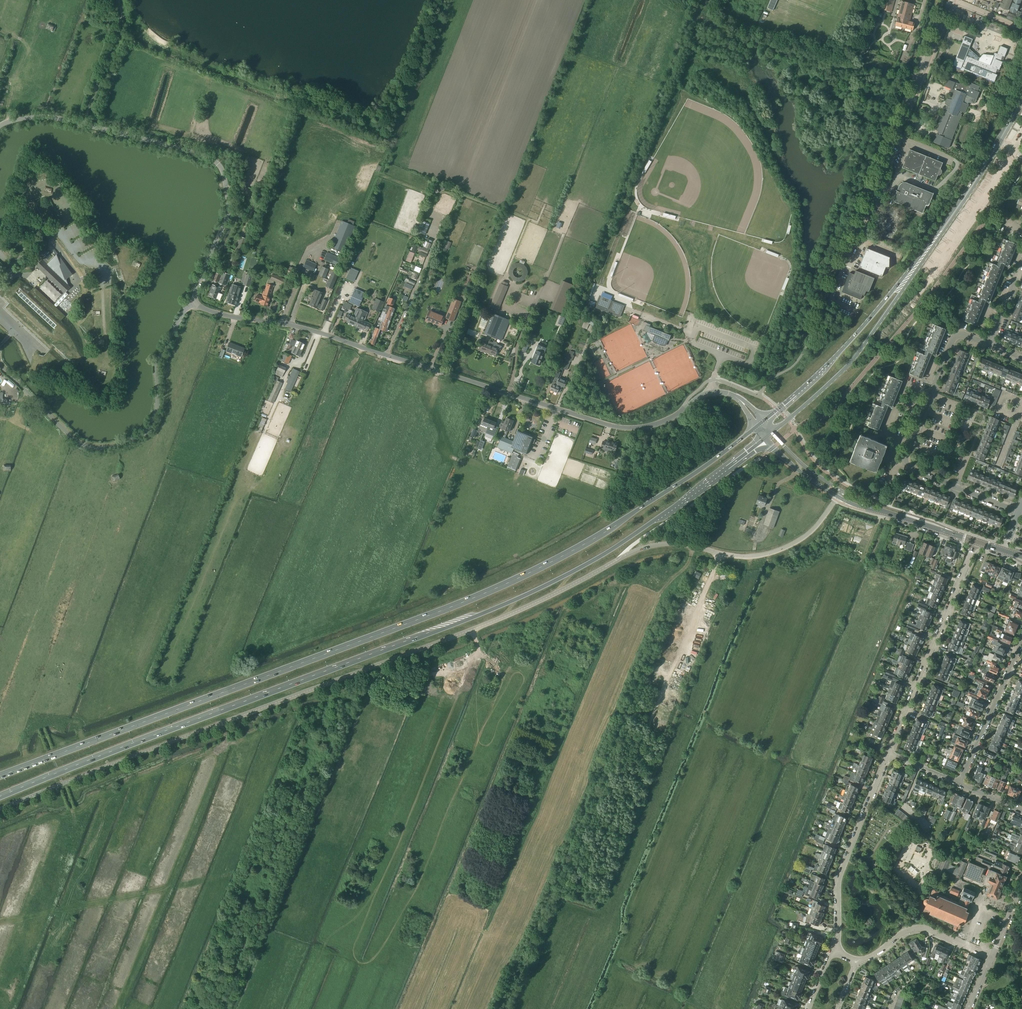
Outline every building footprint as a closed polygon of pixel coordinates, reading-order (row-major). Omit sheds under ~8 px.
[(891,12),(895,0),(883,0),(881,9),(891,12)] [(999,4),(1001,5),(1000,7),(1008,10),(1012,0),(1003,0),(1002,2),(1000,1),(999,4)] [(1009,11),(1016,14),(1021,0),(1013,0),(1009,11)] [(914,4),(902,1),(896,26),(913,30),(915,23),(910,22),(914,4)] [(1008,13),(1006,18),(1016,22),(1017,20),(1018,17),(1008,13)] [(47,24),(45,30),(52,33),(54,27),(47,24)] [(965,36),(953,66),(961,69),(961,70),(964,71),(964,70),(995,82),(997,75),(996,74),(998,69),(999,70),(1003,62),(1001,61),(1003,56),(1005,57),(1008,49),(1001,46),(997,54),(995,53),(994,56),(984,55),(983,55),(980,58),(977,57),(977,56),(969,49),(973,39),(973,40),(973,39),(965,36)] [(936,134),(933,142),(948,148),(951,140),(961,114),(960,114),(961,111),(965,112),(968,105),(968,103),(975,104),(976,100),(980,92),(980,90),(979,89),(979,87),(969,83),(968,84),(961,82),(960,84),(958,84),(947,79),(944,86),(951,89),(950,92),(952,93),(949,100),(947,99),(946,104),(948,105),(946,109),(945,109),(936,130),(939,132),(937,134),(936,134)] [(910,149),(902,168),(918,174),(926,156),(910,149)] [(935,181),(943,163),(926,156),(918,174),(935,181)] [(900,185),(899,188),(893,201),(923,213),(926,205),(926,206),(927,206),(928,206),(929,206),(929,205),(933,194),(907,183),(905,183),(904,183),(903,183),(902,183),(901,184),(900,185)] [(441,191),(438,184),(433,187),(436,193),(441,191)] [(60,218),(48,196),(35,200),(37,208),(47,225),(53,230),(61,223),(60,218)] [(423,216),(427,218),(432,206),(428,204),(423,216)] [(881,224),(886,226),(882,236),(891,239),(900,216),(899,215),(900,212),(892,209),(892,211),(887,209),(881,224)] [(425,218),(424,221),(422,220),(417,232),(424,235),(430,220),(425,218)] [(345,253),(355,226),(341,221),(331,247),(345,253)] [(240,237),(234,251),(240,253),(246,239),(240,237)] [(964,320),(975,325),(985,301),(989,303),(1004,265),(1008,267),(1017,243),(1017,242),(1016,242),(1015,241),(1015,243),(1006,240),(1003,238),(994,260),(992,259),(991,263),(989,262),(976,296),(972,295),(962,320),(964,321),(964,320)] [(423,247),(429,249),(431,244),(428,243),(425,241),(423,247)] [(52,245),(55,255),(47,265),(51,269),(53,267),(59,272),(56,274),(61,278),(63,276),(66,279),(73,274),(52,245)] [(418,247),(413,245),(413,247),(411,247),(410,250),(411,251),(415,253),(417,250),(427,254),(428,250),(418,246),(418,247)] [(867,248),(863,257),(859,267),(882,276),(886,267),(889,268),(890,257),(867,248)] [(409,251),(405,261),(410,263),(414,253),(409,251)] [(324,260),(341,267),(344,259),(327,252),(324,260)] [(307,276),(310,277),(317,264),(306,259),(302,270),(308,273),(307,276)] [(59,272),(53,267),(51,269),(47,265),(42,260),(36,266),(64,293),(70,287),(66,279),(63,276),(61,278),(56,274),(59,272)] [(134,260),(131,265),(138,269),(141,264),(134,260)] [(520,263),(515,263),(512,265),(509,269),(509,273),(510,277),(513,281),(517,282),(521,282),(525,280),(527,276),(528,272),(527,268),(524,264),(520,263)] [(329,269),(322,266),(318,275),(325,278),(329,269)] [(332,270),(325,286),(332,289),(338,273),(332,270)] [(850,272),(842,292),(860,299),(862,295),(864,295),(866,291),(869,292),(874,278),(856,270),(854,274),(850,272)] [(216,299),(219,293),(221,288),(220,287),(221,284),(225,285),(229,274),(222,272),(218,283),(220,283),(218,287),(212,284),(208,296),(216,299)] [(247,272),(243,284),(249,286),(253,274),(252,274),(252,275),(247,273),(247,272)] [(267,284),(265,291),(264,291),(262,295),(263,296),(263,297),(257,295),(255,301),(261,303),(260,304),(267,306),(270,297),(268,297),(269,294),(270,295),(273,286),(274,280),(286,286),(288,281),(273,274),(271,279),(268,278),(267,284)] [(469,286),(473,277),(469,275),(465,285),(469,286)] [(563,280),(553,309),(564,313),(574,284),(563,280)] [(500,283),(490,307),(499,310),(508,286),(507,286),(508,283),(503,281),(501,284),(500,283)] [(49,350),(45,354),(45,355),(64,356),(51,344),(57,331),(54,328),(58,324),(53,318),(50,321),(21,293),(24,289),(19,284),(13,290),(12,291),(2,297),(2,298),(3,298),(3,299),(4,300),(8,303),(5,307),(4,307),(4,308),(5,309),(6,309),(10,313),(9,313),(10,313),(14,317),(14,318),(18,321),(19,322),(23,325),(23,326),(27,329),(27,330),(28,330),(31,334),(32,334),(36,338),(40,342),(41,342),(45,346),(49,350)] [(229,294),(226,302),(235,305),(238,297),(241,287),(232,284),(229,294)] [(43,299),(46,296),(34,287),(31,291),(35,294),(36,292),(39,294),(37,295),(43,299)] [(358,306),(360,303),(364,292),(355,287),(348,302),(358,306)] [(317,308),(319,308),(318,309),(323,311),(326,302),(322,301),(320,306),(318,305),(319,302),(320,302),(324,293),(315,289),(312,295),(311,297),(312,298),(309,305),(316,308),(317,308)] [(385,309),(384,309),(393,313),(395,308),(392,307),(395,300),(389,297),(386,304),(385,303),(384,305),(386,306),(385,308),(385,309)] [(600,297),(596,308),(620,317),(624,306),(600,297)] [(371,308),(375,310),(379,312),(384,302),(376,298),(371,308)] [(454,298),(446,318),(453,321),(461,301),(454,298)] [(1021,316),(1021,315),(1021,309),(1016,307),(1014,313),(1021,316)] [(357,308),(353,316),(353,317),(357,319),(358,317),(359,318),(360,317),(365,319),(368,312),(358,308),(357,308)] [(432,320),(436,321),(435,324),(441,326),(445,316),(430,310),(426,321),(431,323),(432,320)] [(345,318),(348,320),(347,322),(355,326),(358,319),(357,319),(353,317),(353,316),(351,315),(348,313),(345,318)] [(490,315),(484,313),(479,327),(485,329),(490,315)] [(484,334),(497,339),(502,340),(510,320),(505,318),(492,313),(484,334)] [(1021,316),(1014,313),(1011,319),(1019,322),(1021,316)] [(629,321),(638,325),(640,320),(631,316),(629,321)] [(358,319),(355,326),(363,329),(364,329),(367,331),(370,324),(363,321),(364,320),(365,319),(360,317),(359,318),(358,317),(357,319),(358,319)] [(376,327),(375,328),(380,330),(386,332),(388,328),(377,324),(376,323),(376,325),(374,324),(373,326),(376,327)] [(910,374),(921,378),(931,354),(935,356),(946,327),(945,326),(944,326),(943,326),(943,328),(932,323),(922,349),(925,350),(924,354),(916,351),(907,373),(910,374)] [(84,331),(82,329),(80,326),(85,338),(88,336),(87,335),(84,331)] [(656,341),(659,342),(662,343),(666,344),(667,340),(668,341),(668,340),(667,340),(669,335),(670,335),(650,327),(647,332),(654,335),(653,339),(656,341)] [(373,329),(371,335),(372,335),(377,337),(380,330),(375,328),(374,330),(373,329)] [(1007,329),(1006,331),(1003,339),(1009,341),(1013,331),(1007,329)] [(1019,333),(1013,331),(1009,341),(1015,344),(1018,336),(1019,333)] [(368,343),(369,343),(374,345),(377,337),(372,335),(371,339),(369,338),(368,343)] [(305,344),(296,341),(291,339),(289,344),(291,345),(294,346),(303,350),(305,344)] [(488,344),(482,341),(479,349),(480,350),(487,353),(487,352),(496,356),(498,350),(500,351),(502,346),(497,344),(498,343),(494,341),(493,343),(489,341),(488,344)] [(244,348),(229,342),(226,351),(241,357),(244,348)] [(539,343),(531,362),(539,365),(539,366),(547,346),(539,343)] [(291,353),(300,356),(303,350),(294,346),(291,353)] [(570,350),(563,368),(567,370),(574,352),(570,350)] [(960,350),(958,356),(966,359),(968,360),(971,354),(968,353),(960,350)] [(280,361),(288,364),(292,355),(284,352),(280,361)] [(958,356),(956,361),(964,365),(966,359),(958,356)] [(977,366),(983,368),(986,360),(980,358),(977,366)] [(983,368),(981,371),(987,373),(989,370),(992,363),(986,360),(983,368)] [(956,361),(953,367),(961,370),(964,372),(966,366),(964,365),(956,361)] [(992,363),(989,370),(995,373),(998,365),(992,363)] [(279,364),(276,369),(274,374),(282,377),(286,367),(279,364)] [(998,365),(995,373),(1000,375),(1004,367),(998,365)] [(953,367),(951,373),(959,376),(961,370),(953,367)] [(1004,367),(1000,375),(1006,377),(1009,370),(1004,367)] [(286,382),(288,383),(285,389),(289,391),(292,385),(293,385),(296,379),(299,372),(293,369),(290,376),(288,375),(287,378),(288,379),(287,380),(287,379),(286,382)] [(1005,379),(1011,382),(1015,372),(1009,370),(1006,377),(1005,379)] [(555,377),(554,381),(550,390),(554,391),(559,378),(558,379),(558,378),(558,377),(559,377),(561,372),(558,371),(556,376),(556,377),(555,377)] [(1011,382),(1010,383),(1016,385),(1017,382),(1018,382),(1021,374),(1015,372),(1011,382)] [(951,373),(949,379),(957,382),(959,376),(951,373)] [(276,380),(277,380),(268,400),(273,403),(282,383),(278,381),(279,378),(274,375),(271,383),(274,384),(276,380)] [(867,425),(878,430),(888,406),(891,407),(903,379),(902,379),(902,378),(901,378),(900,378),(899,380),(891,376),(888,375),(878,401),(882,402),(880,406),(873,403),(864,424),(867,426),(867,425)] [(563,380),(559,378),(554,391),(558,393),(558,392),(560,393),(562,387),(565,388),(567,382),(563,380)] [(949,379),(946,384),(956,389),(959,383),(957,382),(949,379)] [(946,384),(944,390),(952,393),(954,394),(956,389),(946,384)] [(968,387),(964,398),(967,399),(966,400),(969,401),(970,401),(973,392),(974,390),(968,387)] [(973,392),(970,401),(972,402),(975,403),(976,403),(979,395),(980,392),(974,390),(973,392)] [(979,395),(976,403),(978,404),(978,405),(981,406),(981,405),(982,406),(985,397),(979,395)] [(985,397),(982,406),(984,406),(984,407),(986,408),(987,408),(988,405),(990,402),(991,399),(992,397),(986,395),(985,397)] [(990,419),(989,422),(997,426),(1000,420),(999,420),(991,417),(990,419)] [(256,431),(260,433),(266,419),(262,418),(256,431)] [(478,430),(474,429),(471,436),(475,438),(477,432),(479,433),(480,428),(483,432),(483,433),(485,434),(490,420),(485,418),(484,420),(482,420),(479,426),(478,430)] [(502,437),(502,436),(499,443),(502,444),(505,438),(506,438),(505,438),(508,431),(510,432),(513,423),(514,421),(507,418),(505,422),(502,420),(500,427),(505,430),(502,437)] [(485,434),(483,433),(480,440),(482,441),(483,438),(486,439),(488,433),(489,430),(493,431),(496,422),(490,420),(485,434)] [(988,425),(986,428),(987,428),(995,432),(997,426),(989,422),(988,425)] [(985,431),(984,434),(993,437),(995,438),(997,433),(995,432),(987,428),(985,431)] [(518,429),(513,441),(517,442),(514,449),(528,455),(528,454),(532,456),(539,438),(536,437),(536,436),(518,429)] [(888,445),(860,434),(849,461),(877,472),(888,445)] [(983,436),(982,440),(990,443),(993,437),(984,434),(983,437),(983,436)] [(502,444),(499,443),(497,448),(512,454),(516,442),(506,438),(505,438),(502,444)] [(980,442),(979,445),(980,445),(980,446),(988,449),(990,443),(982,440),(981,443),(980,442)] [(601,449),(604,450),(614,454),(618,444),(607,441),(607,442),(603,441),(601,449)] [(978,448),(977,451),(977,452),(986,455),(988,449),(980,446),(979,448),(978,448)] [(507,467),(511,468),(510,470),(515,472),(516,470),(517,471),(521,459),(518,458),(520,454),(513,452),(507,467)] [(976,454),(975,457),(983,461),(986,455),(977,452),(976,454)] [(967,479),(970,480),(970,481),(973,482),(977,473),(971,471),(967,479)] [(973,482),(976,483),(978,484),(979,484),(982,476),(977,473),(973,482)] [(979,484),(982,485),(981,485),(984,487),(984,486),(985,486),(988,478),(989,476),(985,474),(985,476),(982,476),(979,484)] [(903,478),(900,487),(906,490),(909,481),(903,478)] [(985,486),(987,487),(987,488),(990,489),(990,488),(991,489),(994,480),(988,478),(985,486)] [(991,489),(993,490),(996,491),(997,491),(1000,483),(994,480),(991,489)] [(909,481),(906,490),(911,492),(915,483),(909,481)] [(915,483),(911,492),(917,494),(921,485),(915,483)] [(997,491),(999,492),(1001,493),(1002,493),(1006,485),(1000,483),(997,491)] [(921,485),(917,494),(923,496),(926,488),(921,485)] [(1002,493),(1005,494),(1005,495),(1007,496),(1007,495),(1008,495),(1011,487),(1006,485),(1002,493)] [(1008,495),(1010,496),(1010,497),(1013,498),(1014,498),(1017,490),(1011,487),(1008,495)] [(926,488),(923,496),(928,499),(932,490),(926,488)] [(932,490),(928,499),(934,501),(938,492),(932,490)] [(940,503),(944,495),(938,492),(934,501),(940,503)] [(756,503),(764,506),(767,498),(759,495),(756,503)] [(940,503),(946,506),(945,508),(948,509),(951,501),(948,500),(950,497),(944,495),(940,503)] [(949,510),(952,511),(953,508),(958,511),(962,502),(956,500),(955,503),(952,502),(949,510)] [(962,502),(958,511),(964,513),(968,504),(962,502)] [(968,504),(964,513),(970,515),(974,507),(968,504)] [(974,507),(970,515),(976,518),(979,509),(974,507)] [(770,508),(764,524),(764,525),(773,528),(779,511),(770,508)] [(979,509),(976,518),(982,520),(985,511),(979,509)] [(985,511),(982,520),(987,522),(991,514),(985,511)] [(993,525),(997,516),(991,514),(987,522),(993,525)] [(997,516),(993,525),(999,527),(1003,518),(997,516)] [(738,523),(736,529),(738,530),(741,524),(744,525),(745,521),(739,519),(738,523)] [(900,544),(905,546),(904,549),(911,551),(914,544),(905,541),(907,537),(895,533),(892,543),(896,545),(899,546),(900,544)] [(940,555),(944,557),(944,559),(946,559),(947,557),(947,556),(951,544),(947,542),(945,547),(944,547),(944,549),(943,548),(940,555)] [(926,544),(924,543),(920,553),(925,555),(930,544),(927,543),(926,544)] [(933,545),(930,544),(925,555),(931,558),(935,547),(933,546),(933,545)] [(956,545),(951,544),(947,556),(947,557),(946,559),(946,560),(954,563),(956,557),(952,555),(956,545)] [(985,573),(988,574),(988,575),(990,576),(994,566),(989,563),(988,563),(985,562),(984,565),(983,565),(982,569),(986,571),(985,573)] [(1000,568),(994,566),(990,576),(995,578),(996,575),(996,576),(1000,568)] [(1008,571),(1002,568),(998,577),(998,579),(1000,579),(1001,579),(1002,578),(1004,578),(1008,571)] [(1006,579),(1010,580),(1013,573),(1008,571),(1004,578),(1006,579)] [(936,577),(934,580),(945,585),(948,579),(941,576),(941,575),(937,574),(935,576),(936,577)] [(932,586),(943,590),(945,585),(934,580),(932,586)] [(981,587),(973,584),(970,590),(980,594),(982,590),(984,591),(984,590),(990,592),(992,588),(991,588),(986,585),(984,585),(982,588),(981,587)] [(936,588),(934,593),(933,593),(941,596),(943,590),(932,586),(936,588)] [(970,590),(968,596),(976,599),(979,600),(980,597),(979,596),(980,594),(970,590)] [(927,598),(928,598),(938,602),(941,596),(933,593),(934,593),(930,592),(927,598)] [(1017,597),(1011,593),(1009,597),(1015,599),(1014,601),(1015,602),(1013,605),(1013,606),(1017,607),(1021,610),(1021,602),(1021,601),(1016,599),(1017,597)] [(976,599),(968,596),(966,601),(973,604),(976,599)] [(926,604),(929,605),(936,608),(938,602),(928,598),(926,604)] [(966,601),(963,607),(971,610),(974,612),(976,606),(973,604),(966,601)] [(1010,608),(1013,609),(1013,611),(1014,611),(1012,614),(1010,614),(1009,616),(1013,618),(1014,616),(1020,618),(1021,614),(1021,612),(1018,611),(1019,610),(1016,609),(1017,607),(1013,606),(1013,605),(1011,605),(1010,608)] [(961,613),(968,616),(971,610),(963,607),(961,613)] [(920,611),(921,612),(920,615),(923,616),(931,619),(933,613),(926,610),(921,608),(920,611)] [(1008,619),(1009,616),(997,610),(996,613),(998,614),(1003,616),(1007,618),(1006,621),(1008,622),(1006,625),(1016,629),(1018,624),(1012,621),(1013,620),(1009,619),(1008,619)] [(920,615),(917,620),(928,625),(931,619),(923,616),(920,615)] [(928,625),(917,620),(916,625),(909,622),(907,626),(918,631),(920,628),(926,631),(928,625)] [(961,620),(958,626),(965,629),(969,631),(969,630),(968,630),(971,624),(961,620)] [(990,629),(992,629),(1001,633),(1003,629),(992,625),(990,629)] [(1004,631),(1013,635),(1016,629),(1006,625),(1004,631)] [(958,626),(956,632),(962,634),(966,636),(967,636),(969,631),(965,629),(958,626)] [(911,637),(910,639),(921,644),(923,638),(912,633),(913,630),(908,628),(906,632),(911,633),(910,636),(911,637)] [(998,639),(1001,640),(1001,641),(1009,644),(1012,638),(1004,634),(1002,639),(992,635),(993,634),(991,633),(992,629),(990,629),(986,638),(994,641),(997,642),(998,639)] [(956,632),(953,637),(960,640),(964,642),(966,636),(962,634),(956,632)] [(953,637),(951,643),(958,646),(962,648),(964,642),(960,640),(953,637)] [(906,645),(907,645),(918,650),(921,644),(910,639),(909,639),(906,645)] [(951,643),(948,649),(959,654),(962,648),(958,646),(951,643)] [(907,645),(905,651),(916,656),(918,650),(907,645)] [(999,650),(998,649),(996,653),(1004,656),(1006,650),(1000,647),(999,650)] [(992,659),(995,661),(995,659),(1001,662),(1002,658),(1002,657),(995,653),(994,656),(989,653),(988,656),(983,654),(981,658),(991,662),(992,659)] [(946,655),(943,661),(954,665),(957,659),(946,655)] [(901,659),(899,663),(900,663),(911,667),(914,661),(905,658),(905,657),(903,656),(902,659),(901,659)] [(991,662),(981,658),(980,660),(986,662),(990,664),(990,665),(988,664),(988,666),(986,665),(985,669),(988,670),(988,671),(996,674),(998,669),(995,667),(996,664),(991,662)] [(941,666),(952,671),(954,665),(943,661),(941,666)] [(898,668),(896,667),(896,668),(909,673),(911,667),(900,663),(898,668)] [(952,671),(941,666),(938,672),(949,677),(950,676),(949,676),(952,671)] [(895,671),(894,673),(887,670),(885,673),(895,677),(896,674),(898,675),(907,678),(909,673),(896,668),(895,671)] [(992,673),(982,669),(981,672),(985,673),(983,678),(983,679),(993,682),(995,676),(991,675),(992,673)] [(936,678),(944,681),(947,682),(949,677),(938,672),(936,678)] [(977,689),(980,690),(980,689),(988,693),(991,687),(986,685),(988,682),(973,676),(972,678),(974,679),(974,680),(979,682),(977,688),(978,688),(977,689)] [(892,684),(890,687),(901,692),(903,685),(893,681),(892,684)] [(962,689),(948,683),(947,686),(961,691),(962,689)] [(888,693),(898,698),(901,692),(890,687),(887,686),(885,685),(884,687),(886,688),(887,688),(889,689),(887,693),(888,693)] [(941,688),(933,685),(931,691),(941,695),(943,692),(944,692),(946,689),(941,688)] [(974,687),(971,693),(977,695),(985,699),(987,693),(980,690),(977,689),(974,687)] [(941,695),(931,691),(928,696),(940,702),(941,701),(939,700),(941,695)] [(1021,700),(1021,694),(1014,691),(1012,695),(1012,696),(1021,700)] [(888,693),(886,699),(896,703),(898,698),(888,693)] [(926,702),(934,705),(937,706),(939,702),(940,703),(940,702),(928,696),(926,702)] [(1017,705),(1018,704),(1021,706),(1021,705),(1021,700),(1012,696),(1010,701),(1017,705)] [(887,704),(883,702),(884,701),(879,699),(875,698),(874,701),(875,702),(876,703),(878,704),(880,705),(882,705),(880,710),(891,715),(894,709),(886,705),(887,704)] [(972,707),(981,710),(983,704),(982,704),(982,702),(977,700),(976,700),(971,698),(968,706),(972,708),(972,707)] [(1017,705),(1010,701),(1007,706),(1019,712),(1019,711),(1015,709),(1017,705)] [(923,708),(931,711),(934,705),(926,702),(923,708)] [(1019,712),(1007,706),(1005,712),(1013,715),(1014,712),(1018,714),(1019,712)] [(923,708),(921,714),(931,718),(934,712),(931,711),(923,708)] [(968,708),(966,714),(976,719),(979,713),(968,708)] [(877,715),(878,716),(889,721),(891,715),(880,710),(877,715)] [(1012,717),(1004,713),(1002,719),(1014,724),(1015,721),(1011,719),(1012,717)] [(959,725),(969,729),(969,728),(972,729),(973,725),(974,723),(971,722),(973,719),(964,715),(961,714),(960,716),(963,717),(963,718),(965,719),(962,725),(959,723),(959,725)] [(889,721),(878,716),(876,722),(886,726),(889,721)] [(925,721),(917,718),(914,724),(923,727),(925,721)] [(1011,729),(1014,724),(1002,719),(1000,724),(1011,729)] [(886,726),(876,722),(874,721),(872,727),(876,729),(884,732),(886,726)] [(869,728),(871,730),(869,736),(881,740),(884,732),(876,729),(872,727),(864,724),(863,726),(861,726),(859,729),(864,731),(864,730),(867,732),(869,728)] [(923,727),(914,724),(912,730),(923,734),(925,728),(923,727)] [(1011,729),(1000,724),(998,729),(1011,735),(1012,735),(1013,733),(1010,732),(1011,729)] [(959,728),(957,733),(967,738),(970,733),(963,729),(960,728),(959,728)] [(1011,735),(998,729),(995,734),(1003,738),(1005,733),(1008,734),(1007,736),(1011,737),(1011,735)] [(923,734),(912,730),(910,736),(920,740),(923,734)] [(1003,738),(995,734),(993,739),(1001,743),(1003,738)] [(954,738),(957,739),(955,743),(965,747),(967,741),(961,738),(956,735),(954,738)] [(920,740),(910,736),(907,742),(918,746),(920,740)] [(991,744),(999,748),(1001,743),(993,739),(991,744)] [(904,748),(912,752),(913,751),(915,752),(918,746),(907,742),(904,748)] [(946,749),(944,748),(960,756),(962,750),(960,749),(961,746),(956,744),(955,746),(953,749),(949,747),(949,748),(946,747),(946,749)] [(989,750),(996,753),(999,748),(991,744),(989,750)] [(943,751),(944,751),(945,751),(947,752),(947,753),(951,755),(950,758),(947,756),(946,758),(947,759),(953,762),(954,759),(957,761),(960,756),(944,748),(943,751)] [(997,755),(992,753),(985,750),(985,751),(984,751),(983,752),(984,753),(984,754),(989,756),(989,757),(992,759),(993,758),(994,758),(995,758),(997,755)] [(862,761),(870,764),(870,765),(871,762),(872,758),(864,755),(862,761)] [(947,759),(944,766),(954,770),(957,763),(953,762),(947,759)] [(860,765),(854,763),(853,765),(868,771),(869,768),(868,768),(870,764),(862,761),(860,765)] [(858,770),(857,774),(865,777),(866,773),(867,773),(868,771),(853,765),(852,767),(855,768),(855,769),(858,770)] [(983,767),(979,765),(973,779),(976,781),(980,773),(981,770),(983,767)] [(980,773),(976,781),(982,783),(987,772),(988,768),(986,767),(984,771),(981,770),(980,773)] [(1004,772),(1001,779),(997,789),(1002,791),(1006,783),(1003,782),(1004,779),(1005,779),(1006,776),(1007,777),(1010,769),(1006,767),(1004,772)] [(891,777),(899,780),(902,781),(904,777),(906,778),(908,775),(902,772),(901,774),(894,771),(891,777)] [(854,779),(854,780),(862,783),(864,779),(864,780),(865,777),(857,774),(852,772),(851,774),(853,775),(852,775),(855,776),(854,779)] [(985,778),(986,778),(984,784),(989,786),(993,777),(993,775),(990,774),(989,776),(987,775),(985,778)] [(899,780),(891,777),(889,783),(897,786),(899,780)] [(999,780),(993,777),(989,786),(995,788),(997,783),(998,783),(999,780)] [(914,787),(919,790),(923,782),(917,779),(914,787)] [(919,790),(918,792),(924,795),(925,792),(929,784),(923,782),(919,790)] [(897,786),(889,783),(887,789),(895,792),(897,786)] [(848,791),(856,794),(858,792),(857,791),(858,788),(851,784),(849,788),(846,787),(845,790),(848,791)] [(929,784),(925,792),(931,795),(934,786),(929,784)] [(937,797),(940,789),(934,786),(931,795),(937,797)] [(1010,786),(1007,794),(1012,796),(1015,788),(1010,786)] [(1018,799),(1021,791),(1015,788),(1012,796),(1018,799)] [(884,794),(892,798),(895,792),(887,789),(884,794)] [(937,797),(940,798),(940,803),(942,804),(945,797),(944,797),(946,791),(940,789),(937,797)] [(856,794),(848,791),(845,790),(843,796),(854,800),(855,798),(854,798),(856,794)] [(951,803),(952,803),(951,806),(954,807),(959,795),(954,793),(951,801),(951,802),(951,803)] [(882,801),(890,804),(893,805),(895,799),(892,798),(884,794),(882,801)] [(841,799),(844,800),(843,803),(851,806),(852,803),(853,803),(854,800),(843,796),(840,795),(839,797),(842,798),(841,799)] [(952,812),(950,817),(952,818),(957,806),(960,808),(965,797),(959,795),(954,807),(954,808),(952,812)] [(967,798),(962,810),(961,811),(965,813),(966,812),(968,813),(973,801),(971,800),(967,798)] [(843,803),(840,802),(838,808),(848,813),(850,809),(851,807),(851,806),(843,803)] [(977,819),(978,819),(984,805),(978,803),(972,817),(977,819)] [(983,818),(985,819),(990,807),(984,805),(978,819),(982,821),(983,818)] [(952,812),(947,810),(944,817),(949,819),(950,817),(952,812)] [(994,810),(993,812),(991,811),(988,818),(991,819),(996,821),(1000,812),(994,810)] [(833,817),(832,819),(844,824),(846,821),(845,821),(846,818),(839,815),(836,814),(834,817),(833,817)] [(934,817),(929,815),(927,819),(934,824),(936,819),(934,818),(934,817)] [(1008,822),(1008,823),(1010,824),(1009,825),(1013,827),(1014,825),(1016,826),(1015,828),(1020,830),(1021,827),(1021,828),(1021,818),(1014,815),(1013,817),(1010,823),(1008,822)] [(831,823),(827,822),(826,824),(842,830),(843,828),(842,828),(844,824),(832,819),(832,820),(833,820),(832,824),(831,823)] [(828,828),(827,832),(839,836),(840,833),(841,833),(842,830),(826,824),(825,827),(828,828)] [(824,841),(825,838),(836,843),(838,839),(839,839),(840,837),(839,836),(827,832),(825,837),(820,836),(819,839),(824,841)] [(1012,835),(1010,839),(1014,841),(1021,845),(1021,840),(1012,835)] [(1009,844),(1021,849),(1021,845),(1014,841),(1013,843),(1007,841),(1006,843),(1009,844)] [(825,852),(833,855),(834,855),(835,852),(834,852),(836,848),(825,844),(823,848),(824,849),(823,851),(825,852)] [(1014,851),(1021,854),(1021,853),(1021,849),(1009,844),(1008,845),(1011,847),(1010,849),(1014,851)] [(997,853),(986,849),(984,848),(983,851),(985,852),(984,852),(988,854),(996,857),(997,853)] [(831,861),(832,859),(832,858),(833,855),(825,852),(823,851),(821,854),(820,857),(831,861)] [(1004,858),(1006,859),(1017,864),(1021,856),(1017,855),(1018,853),(1013,851),(1012,852),(1009,851),(1009,852),(1007,851),(1004,858)] [(830,864),(831,861),(820,857),(817,856),(816,858),(819,859),(817,863),(820,864),(828,867),(830,863),(830,864)] [(992,868),(1006,874),(1010,867),(996,861),(994,864),(977,857),(976,861),(992,868)] [(935,875),(934,876),(942,880),(946,871),(961,877),(967,864),(960,861),(957,868),(949,864),(950,862),(942,858),(936,872),(935,873),(935,875)] [(983,883),(988,886),(985,894),(997,899),(1000,892),(999,891),(1004,879),(1005,879),(1006,876),(989,869),(986,875),(982,873),(985,868),(970,862),(964,875),(980,882),(982,877),(985,878),(983,883)] [(813,870),(818,870),(826,873),(827,869),(828,870),(829,867),(828,867),(820,864),(819,866),(816,863),(814,868),(804,864),(803,867),(811,870),(811,869),(813,870)] [(812,881),(814,882),(824,886),(824,885),(823,885),(824,883),(823,883),(825,879),(813,874),(810,880),(812,881)] [(823,888),(824,886),(814,882),(812,881),(810,880),(809,880),(808,882),(811,883),(809,887),(821,892),(821,891),(822,888),(823,888)] [(820,894),(821,892),(809,887),(805,895),(816,899),(817,897),(818,898),(820,894)] [(923,910),(955,924),(953,928),(953,930),(956,931),(957,930),(960,924),(963,925),(969,912),(966,911),(970,901),(971,902),(973,897),(975,893),(972,891),(968,889),(964,888),(961,893),(962,893),(958,903),(938,894),(940,890),(933,887),(928,898),(927,898),(925,898),(924,899),(924,900),(923,900),(923,901),(924,902),(924,903),(925,904),(926,904),(923,910)] [(949,893),(957,896),(959,891),(952,887),(949,893)] [(825,906),(817,903),(814,909),(824,913),(823,912),(824,910),(823,910),(825,906)] [(811,909),(809,914),(821,919),(822,915),(823,915),(824,913),(814,909),(811,909)] [(805,923),(811,924),(811,923),(818,925),(820,922),(821,919),(809,914),(807,913),(806,916),(806,917),(805,923)] [(809,936),(808,939),(819,944),(820,944),(823,938),(809,932),(808,935),(809,936)] [(804,945),(803,946),(805,947),(816,951),(819,944),(808,939),(806,938),(804,945)] [(912,947),(917,956),(925,957),(928,948),(921,946),(916,938),(909,943),(912,947)] [(937,944),(936,946),(934,946),(932,951),(933,952),(930,957),(934,958),(935,956),(938,957),(943,947),(937,944)] [(800,954),(802,954),(813,959),(816,951),(805,947),(805,948),(799,946),(797,950),(800,952),(800,954)] [(938,957),(942,959),(941,961),(944,963),(946,960),(948,954),(947,954),(949,949),(943,947),(938,957)] [(902,956),(907,964),(913,960),(908,952),(902,956)] [(813,959),(802,954),(801,958),(799,957),(798,960),(811,965),(812,963),(813,964),(815,960),(813,959)] [(896,959),(901,967),(904,965),(909,972),(911,970),(907,964),(902,956),(896,959)] [(970,961),(978,965),(981,959),(972,956),(970,961)] [(901,967),(896,959),(891,963),(899,976),(902,974),(899,969),(901,967)] [(970,961),(967,966),(976,970),(978,965),(970,961)] [(894,972),(895,975),(896,974),(897,977),(899,976),(891,963),(885,966),(890,974),(894,972)] [(963,970),(962,970),(974,975),(976,970),(967,966),(965,965),(963,970)] [(796,966),(795,967),(794,966),(793,968),(797,970),(796,973),(806,977),(808,978),(810,974),(808,973),(809,971),(796,966)] [(892,977),(890,974),(885,966),(880,970),(887,980),(892,977)] [(874,974),(879,981),(880,981),(882,983),(887,980),(880,970),(874,974)] [(974,975),(962,970),(960,974),(972,979),(974,975)] [(793,975),(795,976),(793,981),(803,985),(806,977),(796,973),(794,973),(793,975)] [(959,976),(964,978),(963,980),(971,983),(972,979),(960,974),(959,976)] [(863,981),(864,981),(863,983),(877,989),(878,986),(875,985),(875,984),(873,983),(874,981),(873,981),(874,980),(865,976),(863,981)] [(963,980),(956,977),(955,981),(969,988),(971,983),(963,980)] [(789,986),(788,988),(789,988),(800,993),(803,985),(793,981),(792,982),(789,981),(787,985),(789,986)] [(953,985),(959,988),(959,989),(966,993),(969,988),(955,981),(953,985)] [(862,985),(860,989),(872,994),(873,989),(877,991),(877,989),(863,983),(862,985)] [(800,993),(789,988),(788,988),(787,987),(787,988),(785,987),(783,991),(782,991),(780,994),(788,997),(789,996),(797,999),(798,997),(800,998),(802,993),(800,993)] [(958,992),(957,993),(965,997),(966,993),(959,989),(954,987),(953,990),(958,992)] [(859,993),(858,995),(872,1001),(873,998),(870,997),(872,994),(860,989),(859,993)] [(951,993),(950,995),(951,995),(963,1001),(965,997),(957,993),(954,992),(953,994),(951,993)] [(857,997),(855,1001),(867,1006),(869,1002),(871,1003),(872,1001),(858,995),(857,997)] [(950,998),(954,1000),(954,1001),(961,1005),(963,1001),(951,995),(950,998)] [(782,1007),(788,1008),(796,1008),(796,1007),(794,1006),(795,1005),(785,1000),(782,1007)]
